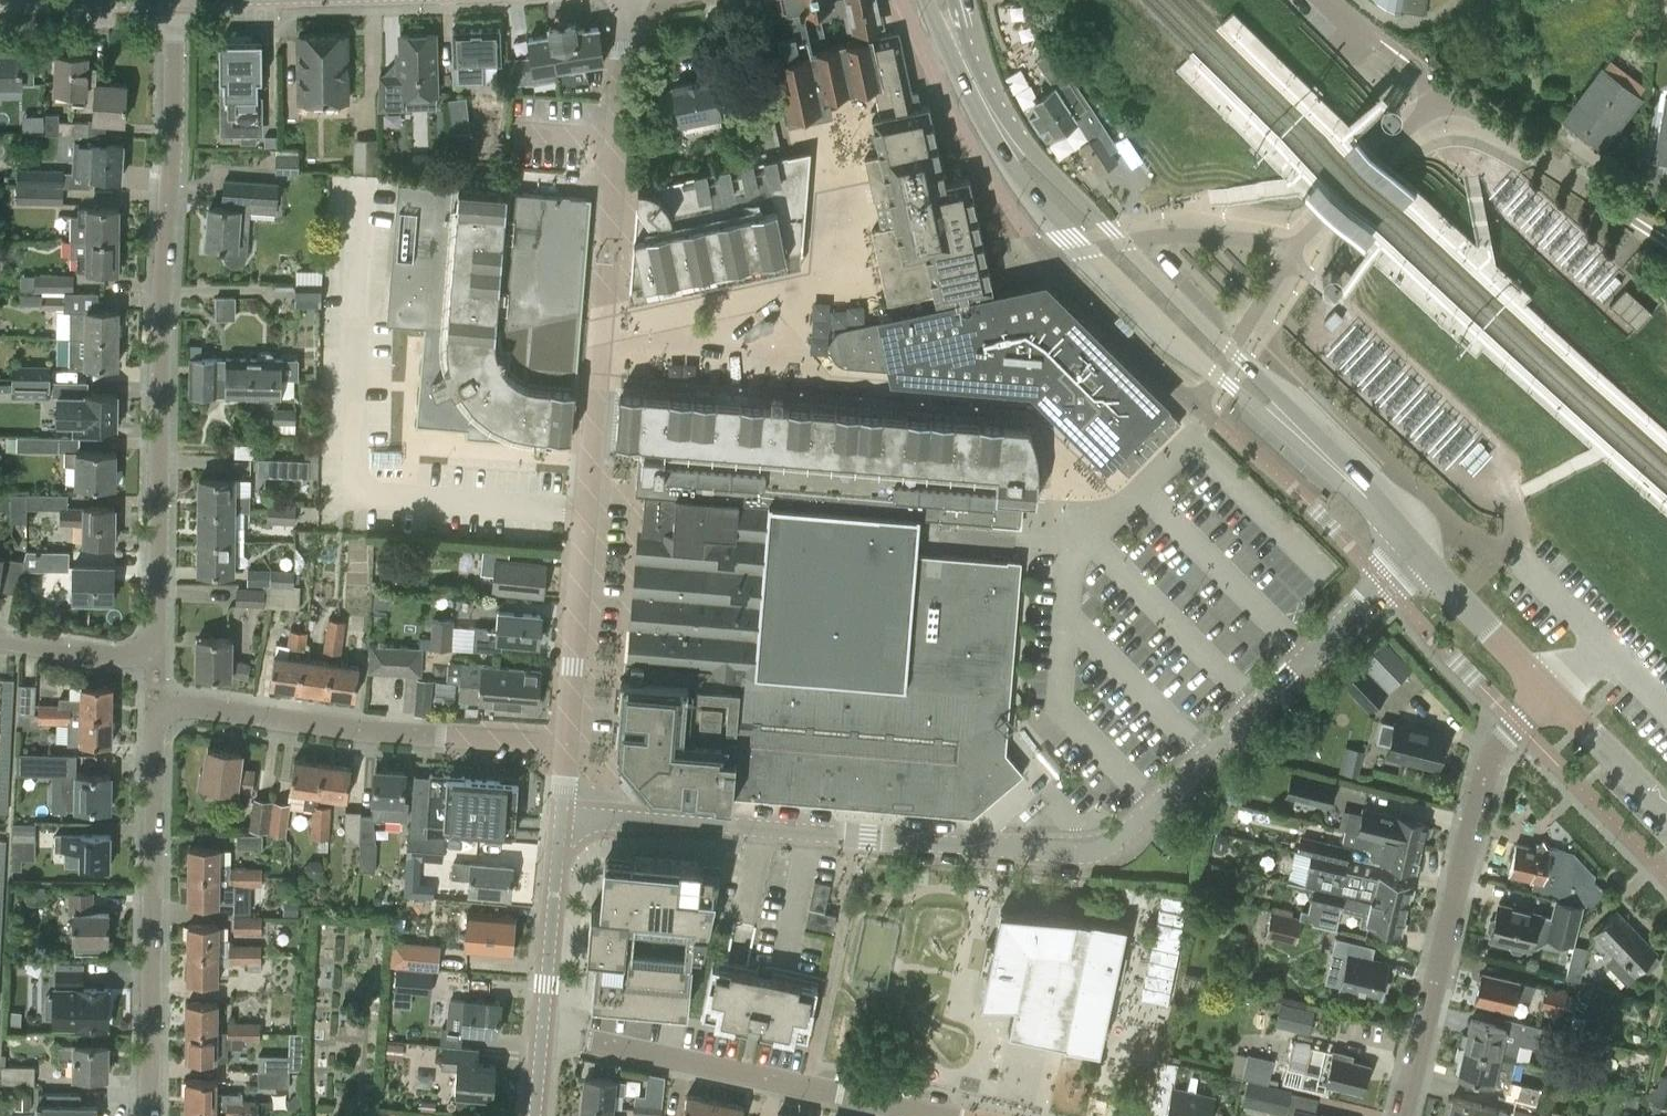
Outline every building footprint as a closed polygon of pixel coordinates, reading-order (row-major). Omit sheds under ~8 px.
[(775,34),(777,34),(781,55),(771,57),(784,114),(824,105),(822,96),(875,85),(880,110),(873,111),(882,156),(867,160),(876,201),(891,198),(897,226),(874,231),(890,303),(936,293),(938,301),(960,296),(995,289),(971,178),(947,183),(931,105),(923,107),(919,89),(911,90),(898,30),(871,36),(869,26),(882,23),(876,0),(768,0),(775,34)] [(1402,0),(1380,0),(1400,12),(1402,0)] [(1401,9),(1425,13),(1427,0),(1402,0),(1401,9)] [(1522,11),(1531,10),(1530,0),(1521,0),(1522,11)] [(558,77),(558,81),(560,91),(590,86),(587,65),(605,62),(599,27),(577,30),(576,22),(550,26),(558,77)] [(536,81),(558,77),(550,26),(549,26),(550,35),(526,39),(529,61),(506,65),(507,85),(531,82),(536,81)] [(483,63),(501,63),(501,29),(454,29),(454,64),(463,64),(463,75),(483,75),(483,63)] [(348,101),(347,75),(347,34),(299,34),(300,101),(348,101)] [(437,93),(435,34),(400,35),(402,75),(380,76),(379,110),(404,109),(404,95),(437,93)] [(224,81),(225,116),(225,134),(242,134),(242,143),(257,143),(257,134),(259,134),(258,80),(262,80),(262,42),(220,42),(220,81),(224,81)] [(98,71),(87,71),(88,56),(57,54),(55,91),(73,92),(72,103),(85,104),(87,84),(97,85),(98,71)] [(21,85),(21,55),(0,55),(0,85),(21,85)] [(766,97),(758,64),(756,64),(748,66),(756,99),(763,97),(766,97)] [(1601,147),(1639,97),(1602,69),(1564,118),(1601,147)] [(87,84),(85,104),(72,103),(72,104),(95,105),(94,120),(125,122),(127,84),(108,83),(109,72),(98,71),(97,85),(87,84)] [(683,119),(721,112),(714,78),(676,85),(677,89),(660,93),(665,118),(682,115),(683,119)] [(729,125),(748,121),(740,80),(721,84),(729,125)] [(1046,139),(1054,134),(1076,120),(1074,118),(1088,108),(1070,81),(1056,90),(1055,89),(1033,103),(1039,111),(1029,118),(1039,132),(1041,131),(1046,139)] [(1665,95),(1653,161),(1666,163),(1666,96),(1665,95)] [(453,134),(471,132),(467,97),(448,99),(453,134)] [(1400,108),(1390,98),(1386,102),(1382,107),(1392,116),(1396,112),(1400,108)] [(751,114),(759,148),(776,144),(770,117),(768,110),(766,110),(751,114)] [(59,121),(58,121),(59,114),(46,114),(46,134),(59,134),(59,121)] [(33,129),(43,129),(43,115),(33,115),(33,129)] [(59,134),(79,134),(88,135),(89,122),(59,121),(59,134)] [(1081,146),(1100,174),(1119,160),(1100,133),(1081,146)] [(88,135),(79,134),(79,157),(75,157),(75,172),(92,173),(92,177),(122,178),(124,144),(94,143),(94,135),(88,135)] [(278,146),(278,137),(264,137),(264,146),(278,146)] [(377,172),(379,172),(380,139),(355,138),(354,171),(377,172)] [(1127,140),(1118,146),(1125,156),(1134,150),(1127,140)] [(779,158),(639,188),(630,289),(802,252),(811,151),(779,158)] [(275,172),(299,173),(299,154),(276,154),(275,172)] [(65,169),(0,168),(0,184),(18,185),(18,184),(65,186),(65,169)] [(247,258),(247,257),(250,211),(277,213),(279,186),(225,182),(223,208),(210,207),(207,246),(220,247),(220,248),(226,249),(225,257),(225,258),(226,260),(227,262),(228,264),(229,265),(231,266),(233,267),(236,267),(238,267),(239,267),(241,266),(243,265),(245,264),(246,262),(247,259),(247,258)] [(505,368),(503,365),(502,363),(503,363),(504,362),(505,360),(505,359),(505,358),(505,357),(505,356),(504,355),(503,354),(502,353),(501,353),(500,352),(499,352),(498,353),(497,349),(496,344),(496,339),(496,337),(496,329),(581,311),(582,304),(591,198),(503,191),(482,189),(399,182),(389,305),(387,324),(448,329),(448,330),(447,330),(447,333),(447,343),(447,348),(448,353),(450,363),(451,366),(422,374),(422,372),(420,372),(424,385),(430,397),(436,408),(444,419),(453,429),(463,438),(466,440),(476,447),(488,454),(500,459),(513,462),(526,465),(548,467),(548,465),(545,465),(548,436),(571,438),(576,389),(551,387),(538,386),(534,385),(529,384),(524,383),(520,380),(516,378),(512,375),(508,372),(505,368)] [(64,204),(65,186),(18,184),(18,185),(18,203),(64,204)] [(72,238),(119,239),(120,209),(79,209),(79,215),(72,215),(72,238)] [(119,239),(72,238),(72,256),(78,256),(78,270),(78,280),(105,280),(105,271),(119,271),(119,239)] [(319,280),(319,267),(293,266),(293,279),(319,280)] [(1342,278),(1332,268),(1328,272),(1324,276),(1334,286),(1338,282),(1342,278)] [(75,292),(75,275),(35,275),(35,291),(43,291),(43,292),(65,292),(75,292)] [(1153,393),(1037,280),(995,289),(960,296),(938,301),(936,293),(890,303),(893,319),(845,329),(843,329),(841,330),(840,331),(838,332),(836,333),(835,335),(834,336),(833,338),(832,340),(831,341),(830,343),(830,345),(830,347),(830,349),(830,351),(831,353),(832,355),(833,357),(834,358),(835,360),(836,361),(838,363),(839,364),(841,365),(843,365),(845,366),(847,366),(904,371),(905,376),(1032,387),(1051,406),(1055,402),(1078,424),(1074,428),(1102,456),(1106,452),(1129,475),(1181,422),(1152,394),(1153,393)] [(320,305),(320,283),(295,283),(295,305),(320,305)] [(1653,313),(1626,287),(1609,305),(1637,330),(1653,313)] [(65,308),(65,292),(43,292),(43,308),(58,308),(65,308)] [(209,297),(209,315),(232,316),(232,298),(209,297)] [(1335,308),(1324,320),(1331,327),(1342,315),(1335,308)] [(71,324),(71,337),(118,338),(118,312),(118,310),(99,310),(71,310),(71,312),(71,324)] [(820,354),(820,321),(804,321),(804,354),(820,354)] [(118,338),(71,337),(71,366),(86,366),(86,367),(118,367),(118,338)] [(282,359),(276,359),(275,358),(275,355),(273,353),(271,351),(264,351),(262,352),(260,353),(259,356),(258,359),(228,359),(227,360),(191,360),(190,377),(281,378),(282,359)] [(50,381),(50,368),(26,367),(26,365),(14,365),(14,380),(50,381)] [(281,378),(190,377),(190,396),(226,396),(228,397),(281,397),(281,378)] [(0,380),(0,393),(13,393),(14,380),(0,380)] [(13,393),(13,396),(60,397),(89,397),(89,393),(89,382),(50,381),(14,380),(13,393)] [(60,397),(60,422),(71,422),(71,438),(103,438),(103,425),(117,426),(117,423),(121,423),(121,407),(117,407),(117,393),(89,393),(89,397),(60,397)] [(632,670),(631,678),(743,687),(734,796),(975,816),(1026,773),(1009,753),(986,726),(1005,710),(1017,562),(919,554),(922,518),(1020,526),(1022,499),(1037,500),(1037,498),(1039,476),(1039,466),(1038,456),(1036,446),(1033,437),(1029,427),(782,406),(783,394),(778,394),(772,393),(771,405),(620,393),(616,442),(640,443),(636,494),(643,495),(632,670)] [(275,424),(275,431),(296,432),(296,424),(298,424),(298,409),(274,409),(273,424),(275,424)] [(16,437),(7,437),(7,451),(16,451),(16,437)] [(59,451),(59,437),(16,437),(16,451),(59,451)] [(66,451),(65,465),(77,465),(77,486),(116,487),(117,451),(81,451),(66,451)] [(306,460),(260,458),(259,476),(309,478),(319,478),(319,460),(306,460)] [(245,510),(251,510),(252,480),(200,479),(199,510),(245,510)] [(12,510),(11,522),(27,522),(28,509),(28,493),(11,493),(11,499),(0,499),(0,509),(12,510)] [(28,493),(28,509),(61,509),(61,522),(85,523),(84,543),(114,543),(115,507),(84,507),(69,507),(69,494),(28,493)] [(282,522),(282,504),(269,503),(268,521),(282,522)] [(282,504),(282,522),(295,523),(296,505),(282,504)] [(199,540),(245,541),(245,510),(199,510),(199,540)] [(245,541),(199,540),(198,572),(234,573),(234,554),(245,554),(245,541)] [(543,594),(546,563),(509,560),(510,549),(483,546),(481,573),(495,574),(493,589),(543,594)] [(23,569),(24,569),(70,570),(70,552),(28,550),(25,560),(23,569)] [(383,550),(380,580),(380,583),(393,584),(396,551),(383,550)] [(23,569),(25,560),(4,557),(5,556),(0,556),(0,590),(18,592),(24,569),(23,569)] [(113,601),(114,565),(74,565),(73,600),(113,601)] [(271,585),(296,586),(296,570),(294,570),(249,569),(248,584),(265,585),(271,585)] [(265,585),(265,588),(238,587),(237,606),(268,607),(271,585),(265,585)] [(268,607),(301,608),(301,586),(296,586),(271,585),(268,607)] [(539,642),(541,613),(498,610),(497,627),(475,626),(473,649),(502,651),(503,639),(539,642)] [(386,612),(375,612),(375,621),(386,621),(386,612)] [(327,618),(325,634),(342,636),(344,620),(327,618)] [(408,645),(423,646),(423,647),(453,648),(455,619),(433,618),(432,638),(421,637),(421,639),(391,637),(392,634),(371,631),(371,637),(370,637),(370,643),(371,643),(408,645)] [(300,689),(307,631),(291,629),(289,645),(278,643),(277,656),(275,656),(271,685),(300,689)] [(307,631),(300,689),(327,693),(331,663),(304,660),(306,648),(307,648),(309,631),(307,631)] [(325,634),(323,650),(340,652),(342,636),(325,634)] [(231,676),(231,674),(249,678),(252,663),(231,660),(232,639),(198,639),(197,675),(231,676)] [(370,658),(369,671),(406,673),(408,645),(371,643),(370,658)] [(1370,673),(1392,652),(1384,643),(1362,664),(1364,666),(1370,673)] [(423,646),(408,645),(406,673),(422,674),(423,647),(423,646)] [(448,680),(540,687),(541,668),(482,664),(482,665),(449,662),(448,680)] [(331,663),(327,693),(356,696),(360,667),(331,663)] [(1364,666),(1346,683),(1370,708),(1388,691),(1370,673),(1364,666)] [(743,687),(631,678),(623,677),(622,681),(616,754),(650,795),(717,801),(717,800),(734,801),(734,796),(743,687)] [(2,705),(12,706),(14,679),(4,679),(2,705)] [(433,681),(418,680),(415,712),(430,714),(433,681)] [(540,687),(448,680),(448,681),(461,682),(460,700),(479,701),(479,702),(538,706),(540,687)] [(20,684),(19,712),(41,713),(40,722),(55,722),(56,704),(35,703),(36,684),(20,684)] [(71,713),(113,715),(114,687),(83,686),(83,698),(60,697),(60,704),(60,706),(71,706),(71,713)] [(56,704),(55,722),(69,723),(68,742),(112,743),(113,715),(71,713),(71,706),(60,706),(60,704),(56,704)] [(1,732),(11,732),(12,706),(2,705),(1,732)] [(41,713),(19,712),(19,728),(40,729),(40,722),(41,713)] [(1445,742),(1446,739),(1428,735),(1429,731),(1397,723),(1397,725),(1382,721),(1377,743),(1405,750),(1403,758),(1439,766),(1440,763),(1443,761),(1448,744),(1445,742)] [(10,758),(11,732),(1,732),(0,753),(0,758),(10,758)] [(1342,744),(1339,769),(1357,771),(1360,746),(1342,744)] [(252,790),(255,770),(240,768),(242,753),(208,748),(203,785),(237,790),(237,788),(252,790)] [(48,774),(48,754),(17,754),(17,774),(48,774)] [(73,754),(48,754),(48,774),(61,775),(60,808),(111,809),(112,774),(72,774),(73,754)] [(8,785),(10,758),(0,758),(0,784),(8,785)] [(320,793),(324,763),(295,759),(291,789),(290,800),(305,802),(305,808),(314,809),(314,805),(318,805),(320,793)] [(324,763),(320,793),(348,797),(352,766),(324,763)] [(363,816),(362,842),(361,842),(360,871),(377,871),(378,842),(377,842),(375,820),(386,820),(386,818),(409,819),(410,803),(404,803),(405,771),(376,770),(375,799),(373,799),(372,817),(363,816)] [(465,775),(430,773),(426,832),(442,833),(442,825),(516,830),(519,782),(465,778),(465,775)] [(1292,776),(1287,797),(1332,808),(1337,787),(1292,776)] [(0,784),(0,812),(7,812),(8,785),(0,784)] [(254,797),(250,829),(269,831),(273,800),(254,797)] [(273,800),(269,831),(287,834),(292,802),(273,800)] [(1208,830),(1215,832),(1222,802),(1214,800),(1208,830)] [(318,805),(314,805),(314,809),(313,821),(330,822),(331,806),(318,805)] [(363,816),(362,816),(362,811),(347,810),(345,841),(361,842),(362,842),(363,816)] [(1349,817),(1346,829),(1423,846),(1425,835),(1430,834),(1431,828),(1428,825),(1428,822),(1396,815),(1393,828),(1363,821),(1363,820),(1349,817)] [(330,822),(313,821),(312,843),(320,843),(320,850),(328,851),(330,822)] [(35,840),(36,823),(13,823),(12,870),(22,870),(23,859),(36,860),(37,840),(35,840)] [(1417,870),(1423,846),(1346,829),(1344,841),(1369,847),(1369,850),(1387,854),(1385,862),(1417,870)] [(238,848),(264,848),(264,834),(238,834),(238,848)] [(1227,836),(1221,834),(1216,838),(1214,848),(1217,853),(1223,854),(1227,850),(1229,841),(1227,836)] [(56,849),(71,849),(71,866),(110,866),(110,835),(81,835),(56,835),(56,849)] [(407,858),(444,861),(446,839),(409,836),(407,858)] [(1298,851),(1343,861),(1347,862),(1349,862),(1353,849),(1302,836),(1298,851)] [(1510,873),(1536,880),(1533,890),(1590,904),(1604,892),(1596,883),(1591,882),(1592,879),(1564,850),(1536,844),(1532,847),(1517,843),(1510,873)] [(230,868),(232,868),(232,850),(220,850),(221,847),(190,847),(190,875),(220,876),(230,876),(230,868)] [(1294,850),(1287,881),(1315,887),(1330,891),(1335,872),(1345,874),(1347,862),(1343,861),(1298,851),(1294,850)] [(703,869),(704,862),(606,854),(601,908),(592,907),(588,951),(598,952),(593,1001),(688,1009),(693,960),(701,960),(710,918),(714,895),(719,871),(703,869)] [(418,860),(407,859),(406,870),(412,871),(418,866),(418,860)] [(510,895),(513,865),(472,862),(472,863),(455,862),(454,876),(471,878),(470,892),(510,895)] [(1212,864),(1208,885),(1219,888),(1223,866),(1212,864)] [(230,868),(230,876),(230,885),(246,885),(246,868),(232,868),(230,868)] [(246,868),(246,885),(263,885),(263,868),(246,868)] [(1358,897),(1408,908),(1413,885),(1366,874),(1364,875),(1362,877),(1360,886),(1358,897)] [(220,876),(190,875),(190,904),(220,904),(220,876)] [(831,884),(815,881),(806,924),(833,930),(837,915),(825,912),(831,884)] [(44,887),(26,887),(26,900),(43,901),(44,887)] [(1408,908),(1358,897),(1330,891),(1315,887),(1309,912),(1302,910),(1300,916),(1314,920),(1314,921),(1313,925),(1337,931),(1342,909),(1363,914),(1361,923),(1402,932),(1408,908)] [(109,941),(109,912),(93,912),(93,892),(70,892),(70,912),(75,912),(74,940),(92,940),(92,944),(105,944),(105,941),(109,941)] [(1187,898),(1162,893),(1141,997),(1167,1002),(1187,898)] [(405,918),(428,919),(429,897),(406,895),(405,918)] [(1491,938),(1512,943),(1511,947),(1513,950),(1520,952),(1524,950),(1525,946),(1530,947),(1534,932),(1549,936),(1548,937),(1575,945),(1585,908),(1558,901),(1554,917),(1539,914),(1539,912),(1500,903),(1496,919),(1491,920),(1489,930),(1492,933),(1491,938)] [(299,904),(285,903),(284,914),(299,915),(299,904)] [(1135,919),(1084,914),(1085,912),(1007,905),(1000,939),(994,937),(987,967),(993,968),(987,998),(1021,1002),(1015,1028),(1071,1041),(1071,1043),(1106,1046),(1121,979),(1128,980),(1134,951),(1128,949),(1135,919)] [(512,952),(515,914),(468,910),(468,912),(450,911),(447,946),(465,948),(465,949),(512,952)] [(1594,934),(1615,955),(1607,963),(1626,983),(1644,965),(1650,971),(1661,960),(1655,954),(1657,952),(1617,911),(1594,934)] [(1314,920),(1300,916),(1300,918),(1273,912),(1267,937),(1297,944),(1303,919),(1314,921),(1314,920)] [(235,932),(263,932),(263,916),(235,915),(235,932)] [(219,927),(189,927),(189,953),(229,954),(229,962),(230,962),(245,962),(245,946),(230,946),(230,940),(219,939),(219,927)] [(395,942),(392,966),(397,967),(432,970),(436,970),(439,946),(395,942)] [(1589,949),(1575,945),(1567,977),(1581,981),(1589,949)] [(262,946),(245,946),(245,962),(250,962),(250,969),(262,969),(262,946)] [(1336,946),(1332,962),(1328,981),(1342,985),(1339,998),(1358,1003),(1362,989),(1381,994),(1382,991),(1386,989),(1389,985),(1388,980),(1385,977),(1388,964),(1367,959),(1369,954),(1336,946)] [(189,953),(189,982),(219,982),(219,964),(230,964),(230,962),(229,962),(229,954),(189,953)] [(109,989),(85,989),(85,963),(58,963),(57,988),(55,988),(54,1026),(108,1027),(109,989)] [(794,982),(775,978),(768,977),(745,972),(713,965),(702,1015),(734,1021),(732,1027),(747,1031),(749,1025),(761,1027),(760,1033),(763,1034),(775,1036),(776,1030),(807,1037),(818,987),(794,982)] [(412,990),(430,992),(432,970),(397,967),(395,989),(412,990)] [(1532,999),(1535,985),(1483,973),(1476,1002),(1513,1010),(1516,995),(1532,999)] [(1568,991),(1546,986),(1541,1009),(1564,1013),(1568,991)] [(1275,998),(1270,1021),(1306,1030),(1311,1007),(1275,998)] [(498,1033),(501,1003),(466,1000),(466,1001),(451,999),(449,1021),(464,1022),(464,1030),(498,1033)] [(218,1031),(218,1002),(188,1002),(188,1030),(218,1031)] [(6,1030),(17,1030),(18,1011),(7,1011),(6,1030)] [(1354,1021),(1321,1013),(1312,1050),(1310,1050),(1303,1079),(1364,1093),(1371,1065),(1353,1060),(1354,1055),(1346,1053),(1354,1021)] [(1472,1019),(1465,1047),(1518,1060),(1522,1043),(1549,1049),(1554,1029),(1505,1017),(1503,1026),(1472,1019)] [(228,1023),(228,1031),(229,1039),(244,1040),(244,1023),(228,1023)] [(261,1024),(244,1023),(244,1040),(261,1040),(261,1024)] [(218,1031),(188,1031),(188,1059),(228,1059),(229,1047),(244,1048),(244,1040),(229,1039),(228,1031),(218,1031)] [(385,1057),(398,1058),(399,1045),(399,1043),(386,1042),(386,1044),(385,1057)] [(107,1075),(108,1045),(76,1044),(76,1045),(59,1044),(59,1058),(75,1058),(75,1075),(107,1075)] [(493,1096),(496,1064),(471,1062),(472,1046),(445,1044),(443,1068),(458,1069),(456,1093),(493,1096)] [(1459,1076),(1493,1084),(1508,1088),(1506,1098),(1517,1101),(1538,1106),(1542,1088),(1512,1081),(1518,1060),(1465,1047),(1465,1048),(1459,1049),(1457,1058),(1462,1061),(1459,1076)] [(260,1070),(291,1070),(291,1054),(260,1054),(260,1070)] [(1244,1078),(1249,1078),(1282,1086),(1287,1065),(1275,1062),(1275,1060),(1249,1054),(1244,1078)] [(1216,1096),(1174,1087),(1180,1063),(1161,1059),(1149,1112),(1165,1115),(1211,1115),(1216,1096)] [(35,1083),(35,1066),(2,1066),(2,1083),(35,1083)] [(291,1070),(260,1070),(260,1086),(291,1086),(291,1070)] [(635,1109),(663,1112),(666,1076),(649,1072),(647,1095),(636,1094),(635,1109)] [(1662,1073),(1653,1101),(1655,1102),(1653,1108),(1661,1111),(1663,1105),(1666,1106),(1666,1075),(1662,1073)] [(586,1078),(584,1105),(614,1108),(616,1091),(626,1092),(627,1082),(617,1081),(617,1080),(586,1078)] [(1224,1087),(1227,1092),(1235,1094),(1239,1081),(1226,1078),(1224,1087)] [(1282,1086),(1249,1078),(1243,1104),(1265,1110),(1287,1115),(1293,1089),(1282,1086)] [(260,1101),(244,1101),(244,1092),(217,1092),(217,1079),(187,1079),(187,1108),(217,1108),(227,1108),(227,1100),(243,1101),(243,1115),(260,1115),(260,1101)] [(94,1107),(81,1107),(81,1092),(39,1092),(38,1115),(94,1115),(94,1107)] [(1625,1104),(1637,1107),(1640,1095),(1628,1092),(1625,1104)] [(30,1095),(15,1094),(14,1105),(30,1106),(30,1095)] [(716,1101),(688,1095),(684,1115),(713,1115),(716,1101)] [(1449,1115),(1504,1115),(1505,1110),(1496,1108),(1479,1104),(1480,1104),(1453,1097),(1449,1115)] [(227,1115),(243,1115),(243,1101),(227,1100),(227,1108),(227,1115)] [(435,1111),(436,1102),(421,1101),(421,1110),(435,1111)] [(745,1107),(716,1101),(713,1115),(743,1115),(745,1107)] [(1514,1115),(1570,1115),(1537,1107),(1538,1106),(1517,1101),(1514,1114),(1514,1115)] [(614,1108),(584,1105),(583,1115),(613,1115),(614,1108)] [(187,1115),(217,1115),(217,1108),(187,1108),(187,1115)]
